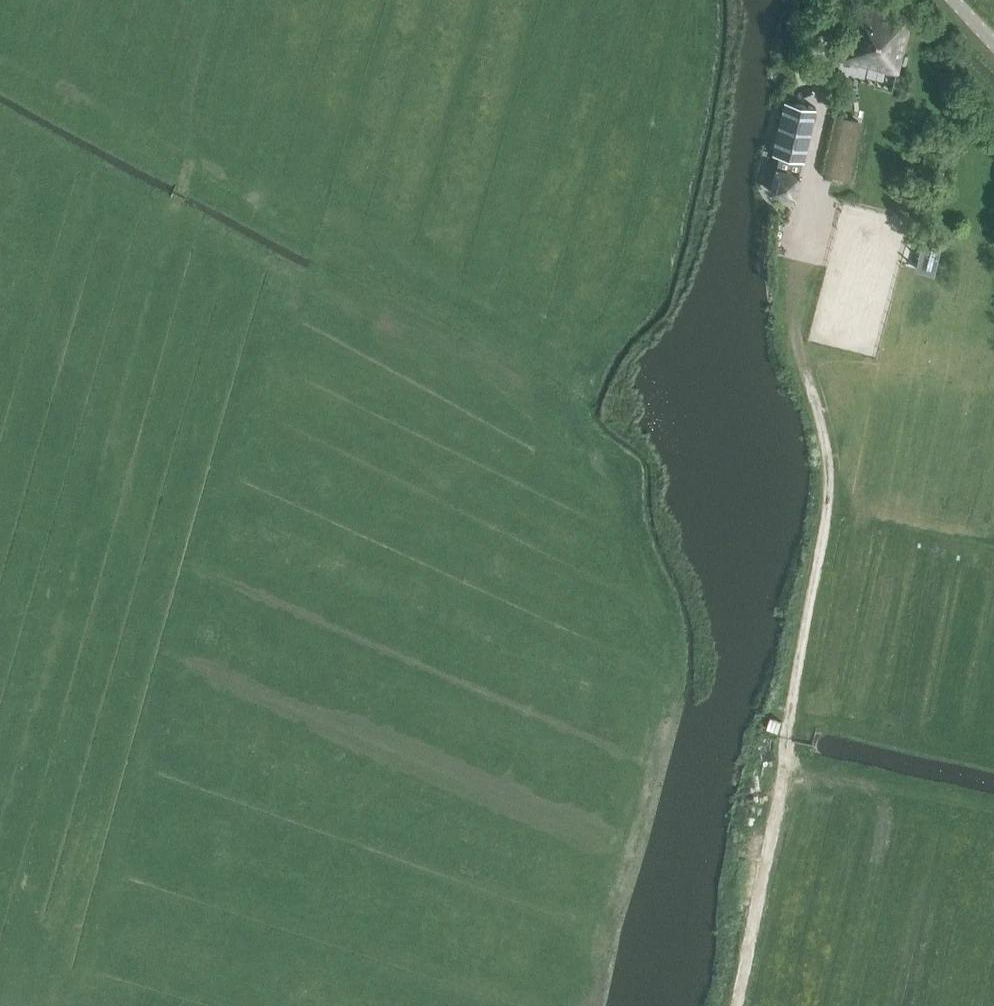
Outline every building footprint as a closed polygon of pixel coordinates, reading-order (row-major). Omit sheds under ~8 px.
[(897,71),(910,15),(854,2),(841,58),(888,69),(897,71)] [(805,160),(817,107),(785,100),(772,152),(805,160)] [(818,170),(845,176),(858,119),(831,113),(818,170)] [(794,184),(780,181),(785,158),(776,156),(771,180),(772,180),(771,188),(792,192),(794,184)] [(935,274),(939,256),(943,240),(924,235),(921,252),(916,270),(935,274)] [(782,720),(771,716),(767,727),(778,731),(782,720)]
